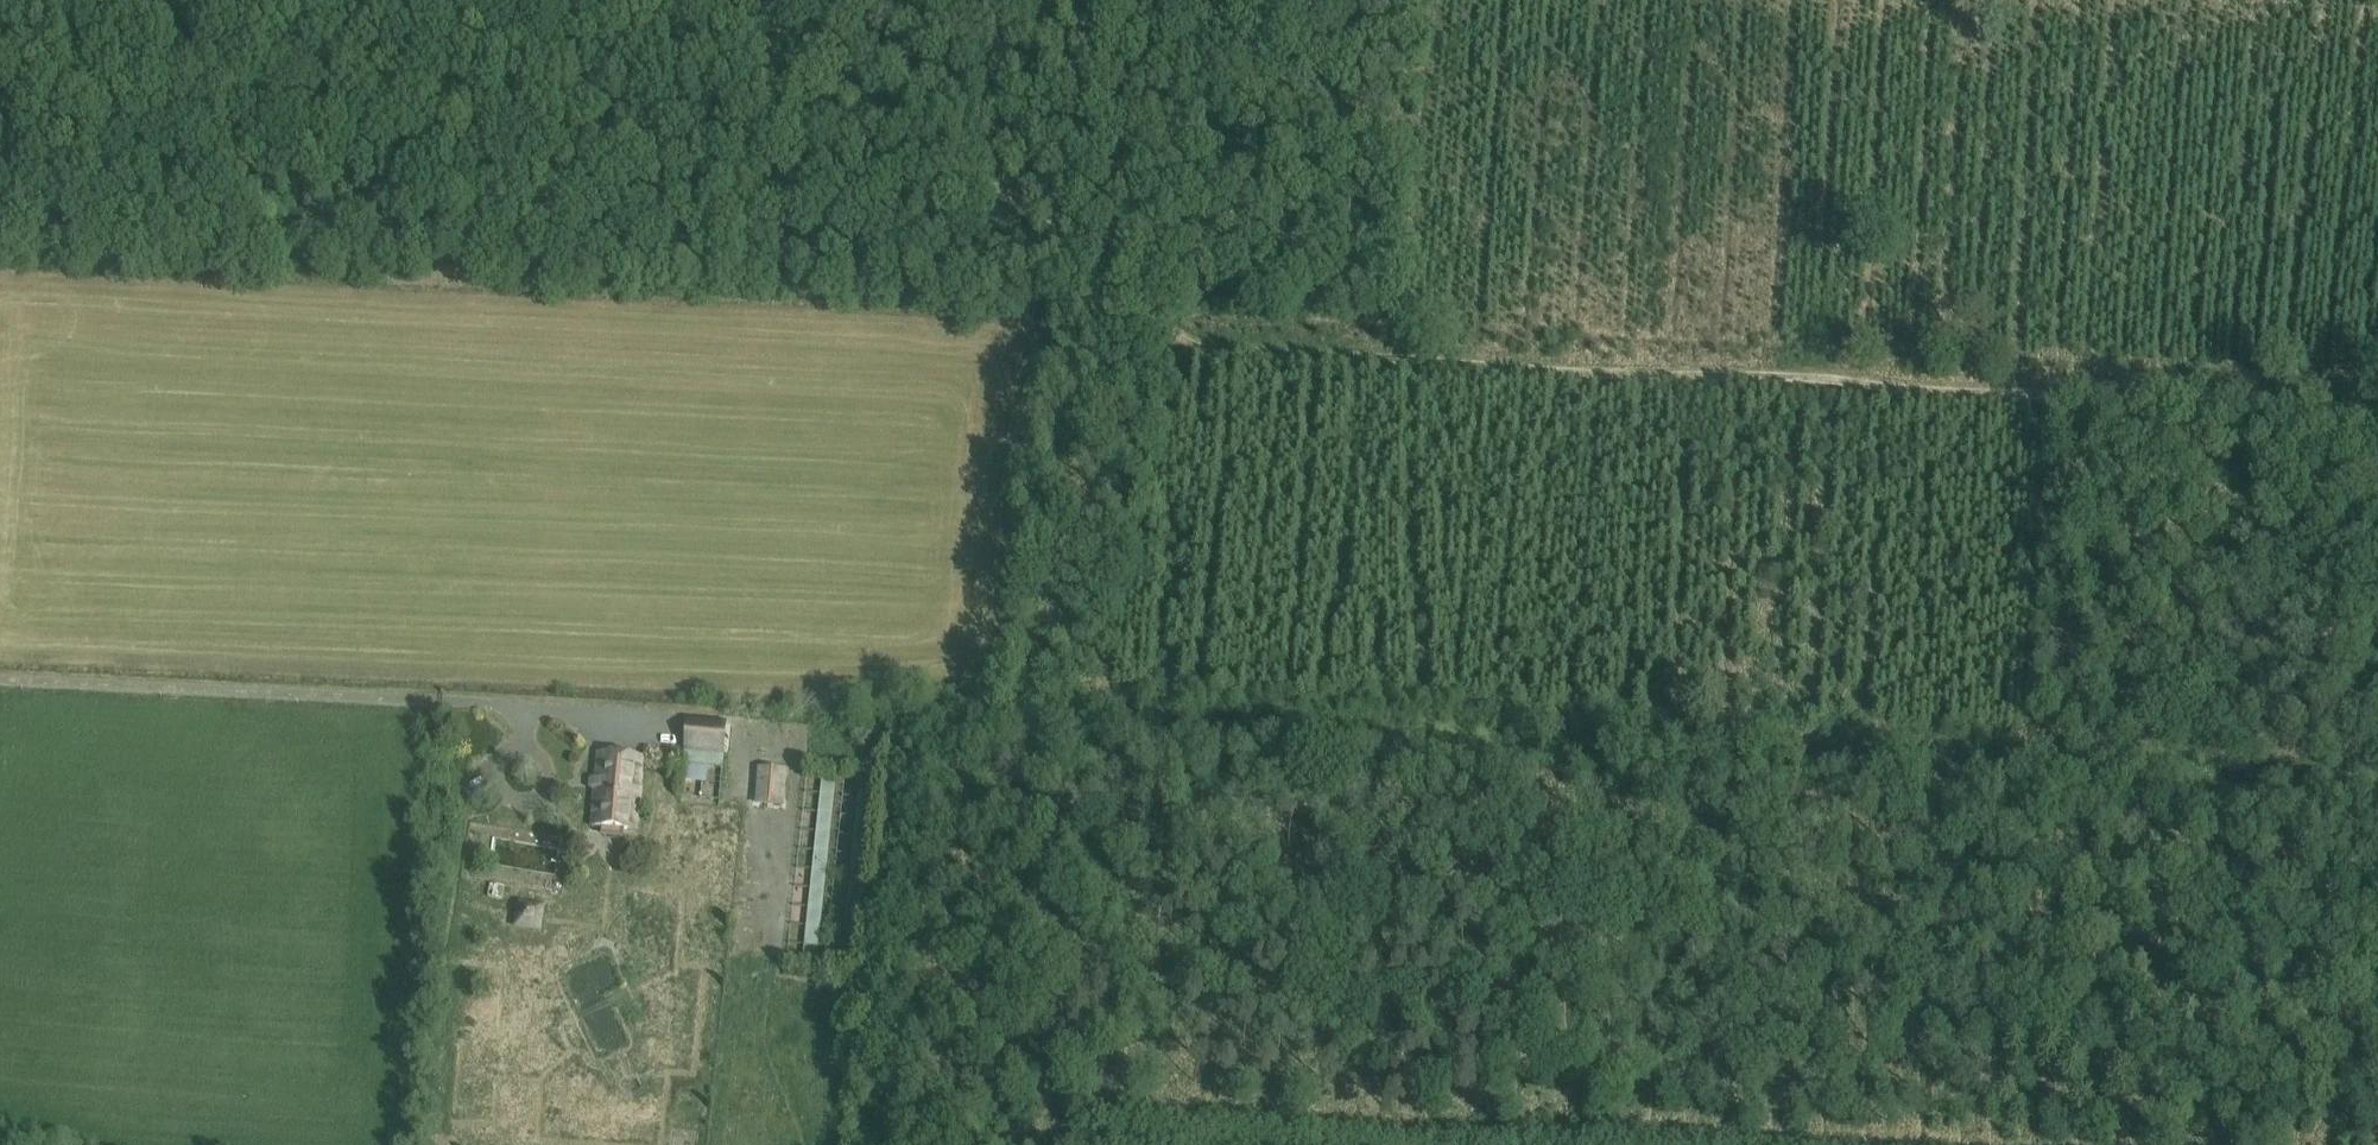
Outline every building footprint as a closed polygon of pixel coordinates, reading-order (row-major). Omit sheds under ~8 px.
[(684,751),(724,754),(727,722),(686,719),(684,751)] [(635,831),(642,758),(599,754),(592,827),(635,831)] [(754,805),(784,808),(787,770),(757,768),(754,805)] [(837,778),(823,776),(802,962),(817,964),(837,778)] [(487,896),(503,899),(505,887),(489,884),(487,896)] [(541,932),(545,905),(517,901),(513,929),(541,932)] [(632,997),(618,1005),(625,1017),(639,1009),(632,997)]
